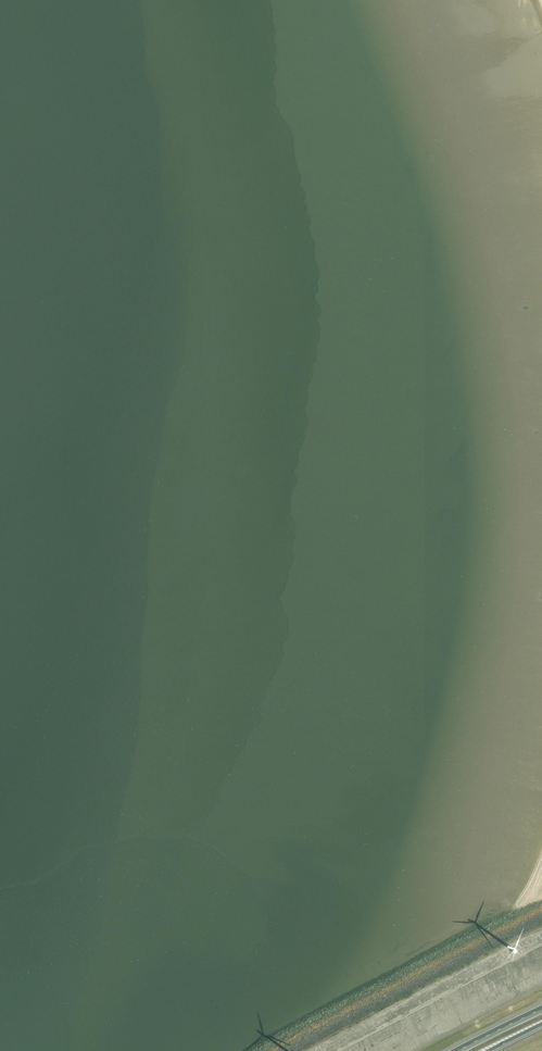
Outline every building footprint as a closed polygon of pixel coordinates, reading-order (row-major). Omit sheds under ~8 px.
[(510,949),(510,954),(515,957),(520,955),(520,949),(515,946),(510,949)]
